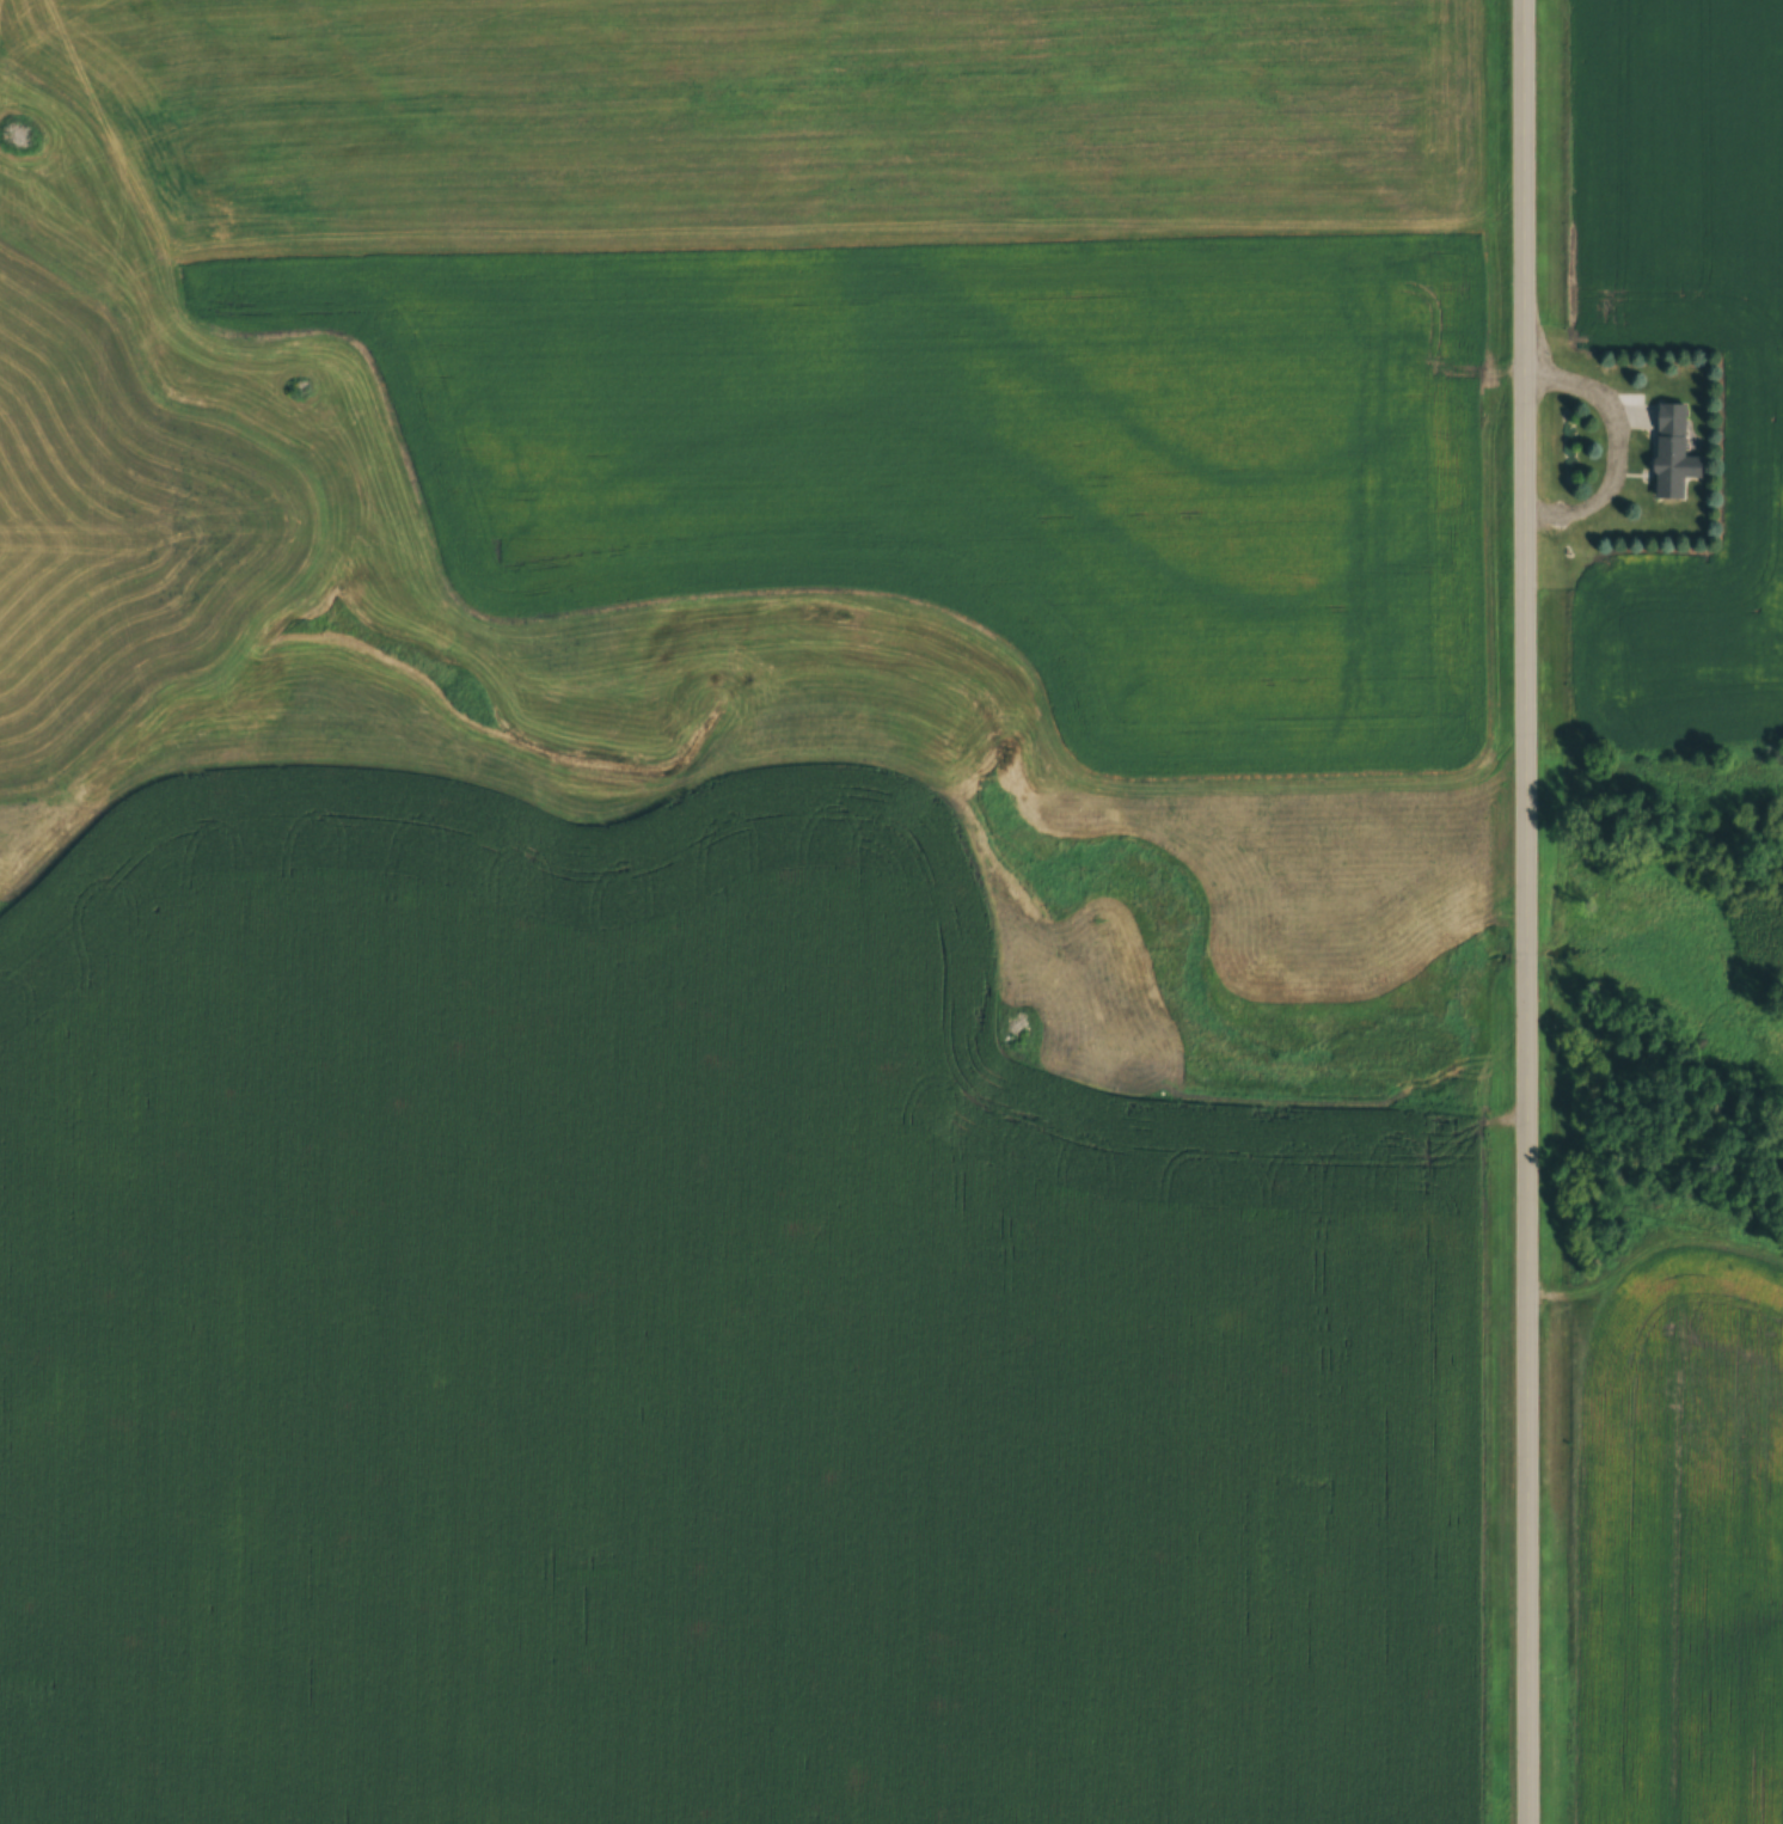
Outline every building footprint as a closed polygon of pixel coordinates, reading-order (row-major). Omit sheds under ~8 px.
[(1684,407),(1653,407),(1652,502),(1683,502),(1684,407)]
